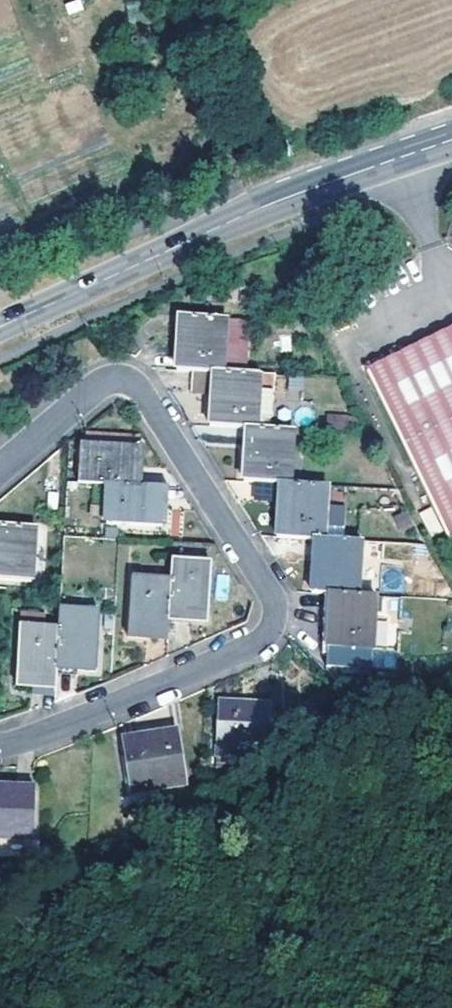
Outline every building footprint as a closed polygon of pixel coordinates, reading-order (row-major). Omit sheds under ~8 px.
[(220,212),(231,207),(227,196),(215,200),(220,212)] [(391,324),(405,352),(429,340),(416,312),(391,324)] [(181,316),(177,369),(211,373),(222,373),(244,374),(247,322),(225,320),(225,319),(181,316)] [(367,371),(448,536),(451,534),(451,329),(429,340),(405,352),(367,371)] [(193,371),(191,392),(204,393),(206,373),(193,371)] [(246,428),(255,429),(257,416),(272,417),(275,376),(244,374),(222,373),(211,373),(209,427),(246,428)] [(339,418),(323,416),(322,429),(340,430),(339,418)] [(339,418),(340,430),(356,431),(351,419),(339,418)] [(246,428),(243,481),(279,484),(290,484),(291,431),(255,429),(246,428)] [(83,445),(82,484),(107,486),(137,487),(138,448),(83,445)] [(314,540),(322,540),(326,487),(290,484),(279,484),(276,537),(312,540),(314,540)] [(137,487),(107,486),(104,523),(161,527),(163,488),(137,487)] [(419,512),(430,536),(443,530),(433,506),(419,512)] [(0,526),(0,579),(31,580),(33,527),(0,526)] [(314,540),(312,591),(329,593),(357,594),(361,543),(322,540),(314,540)] [(169,583),(169,618),(206,620),(209,564),(171,562),(169,583)] [(128,636),(168,637),(169,618),(169,583),(130,580),(128,636)] [(357,594),(329,593),(327,647),(371,649),(375,595),(357,594)] [(58,631),(57,666),(94,669),(96,614),(59,611),(58,631)] [(16,684),(56,687),(57,666),(58,631),(19,630),(16,684)] [(373,648),(373,668),(395,668),(395,648),(373,648)] [(270,706),(220,704),(216,756),(236,759),(236,746),(267,747),(270,706)] [(184,782),(173,733),(123,744),(134,793),(184,782)] [(32,840),(34,790),(0,788),(0,839),(32,840)]
